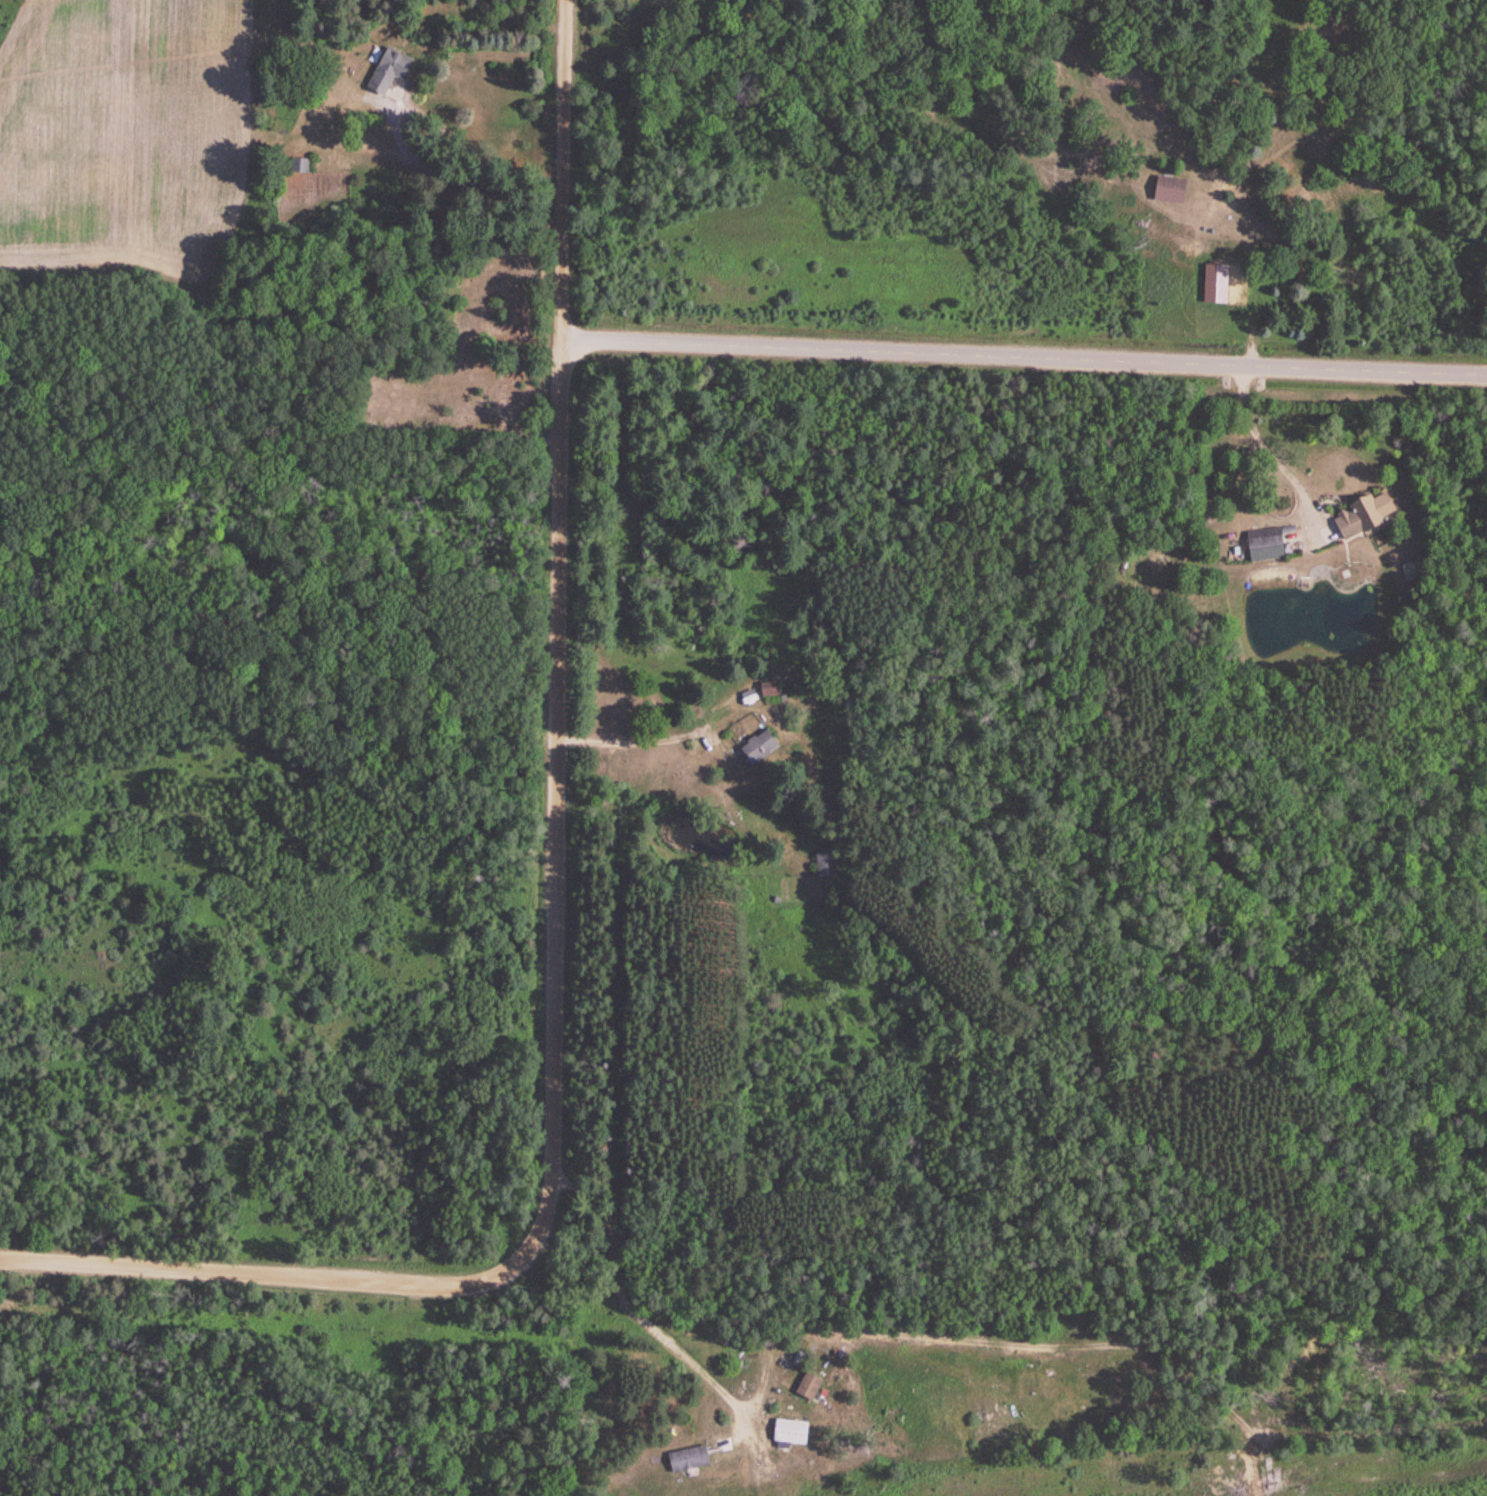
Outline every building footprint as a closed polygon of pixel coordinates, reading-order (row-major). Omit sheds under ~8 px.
[(390,77),(399,81),(409,60),(381,47),(362,88),(381,97),(390,77)] [(309,158),(290,159),(290,174),(310,173),(309,158)] [(1178,205),(1183,180),(1152,175),(1148,200),(1178,205)] [(1326,516),(1341,542),(1392,512),(1377,486),(1326,516)] [(1277,529),(1241,533),(1245,562),(1281,558),(1277,529)] [(755,683),(756,697),(774,695),(773,681),(755,683)] [(733,746),(745,765),(773,748),(762,729),(733,746)] [(813,853),(813,875),(831,875),(831,853),(813,853)] [(790,1394),(807,1404),(820,1383),(802,1373),(790,1394)] [(769,1442),(801,1447),(804,1424),(772,1419),(769,1442)] [(666,1474),(706,1467),(703,1446),(663,1453),(666,1474)]
